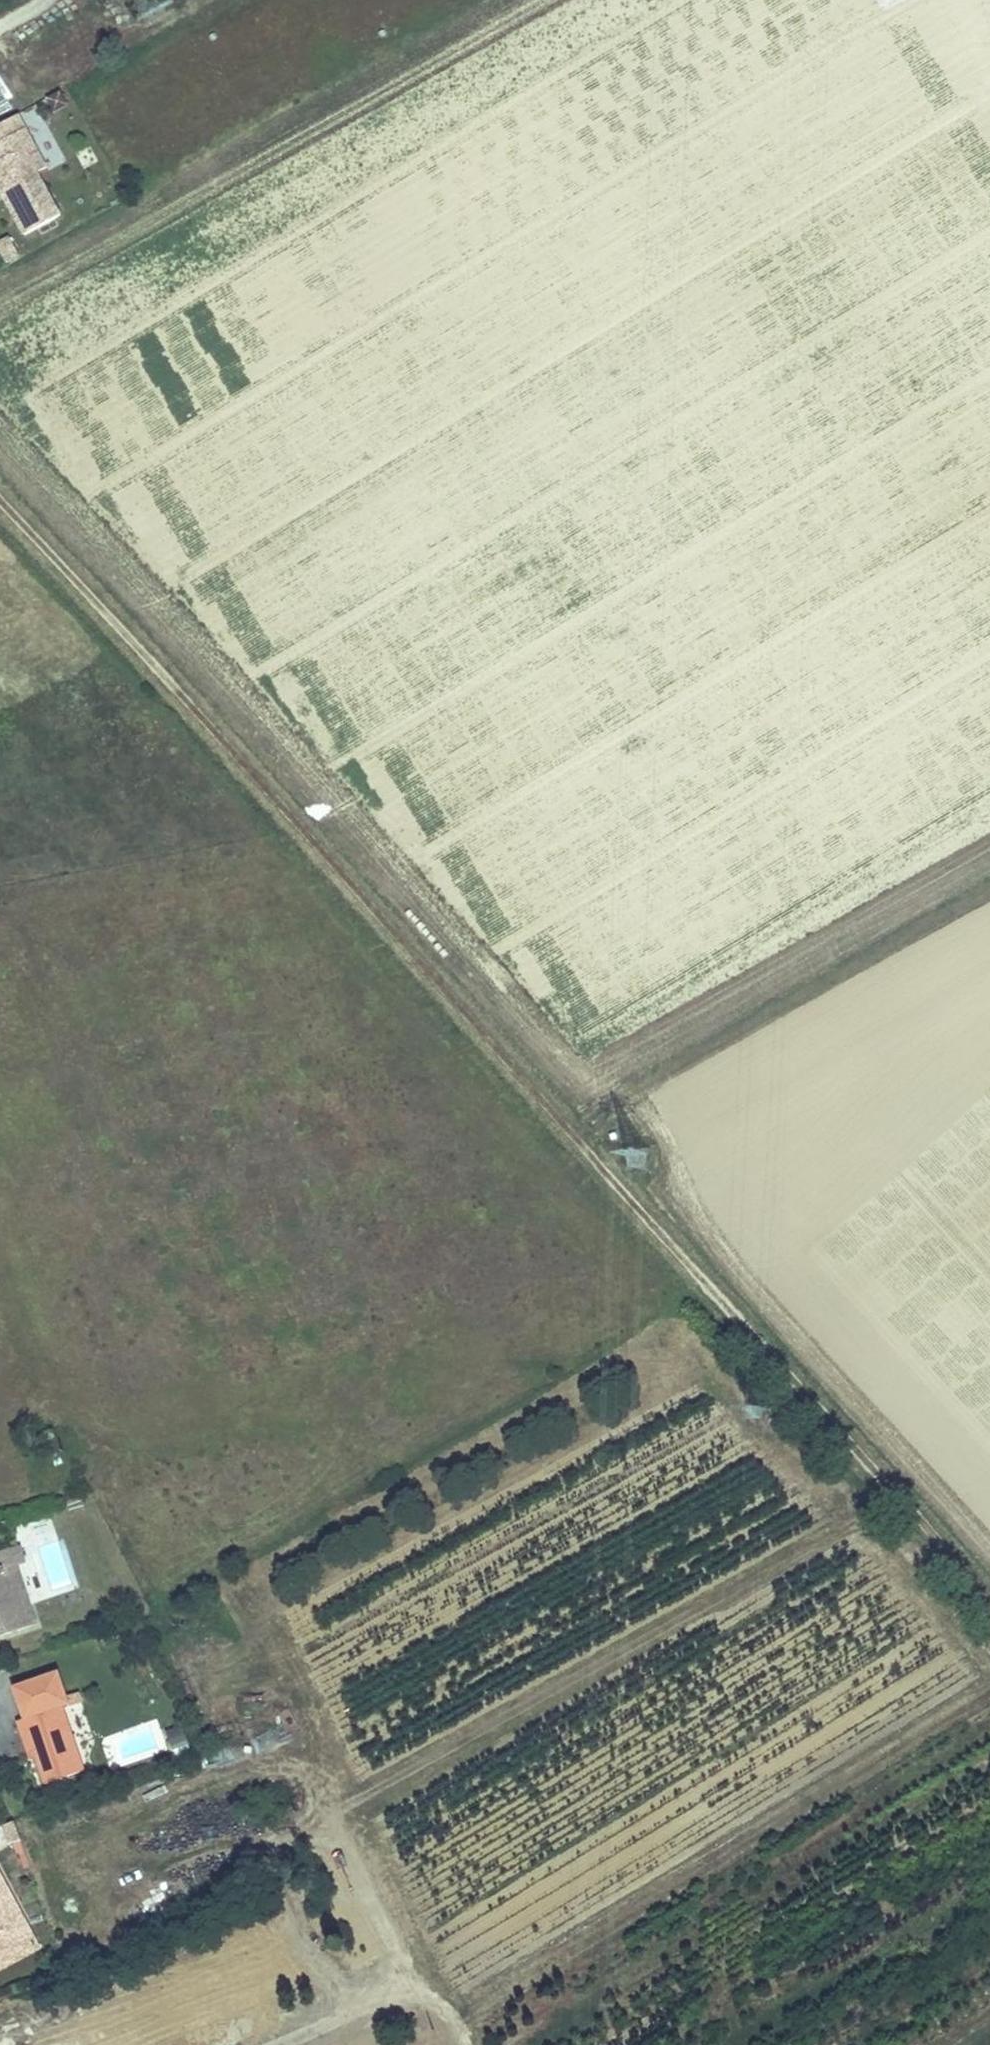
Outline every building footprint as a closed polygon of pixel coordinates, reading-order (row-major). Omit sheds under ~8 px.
[(12,107),(0,89),(0,116),(12,107)] [(26,183),(36,178),(14,139),(0,147),(0,219),(15,245),(50,225),(26,183)] [(1,251),(0,252),(0,272),(10,267),(1,251)] [(37,1623),(18,1565),(27,1562),(21,1544),(0,1551),(0,1635),(37,1623)] [(87,1763),(65,1701),(72,1699),(61,1668),(18,1683),(29,1714),(21,1717),(31,1745),(37,1743),(49,1777),(87,1763)] [(18,1820),(7,1823),(13,1844),(24,1841),(18,1820)] [(0,1870),(0,1951),(34,1933),(0,1870)] [(40,1943),(34,1933),(0,1951),(0,1966),(40,1943)]
